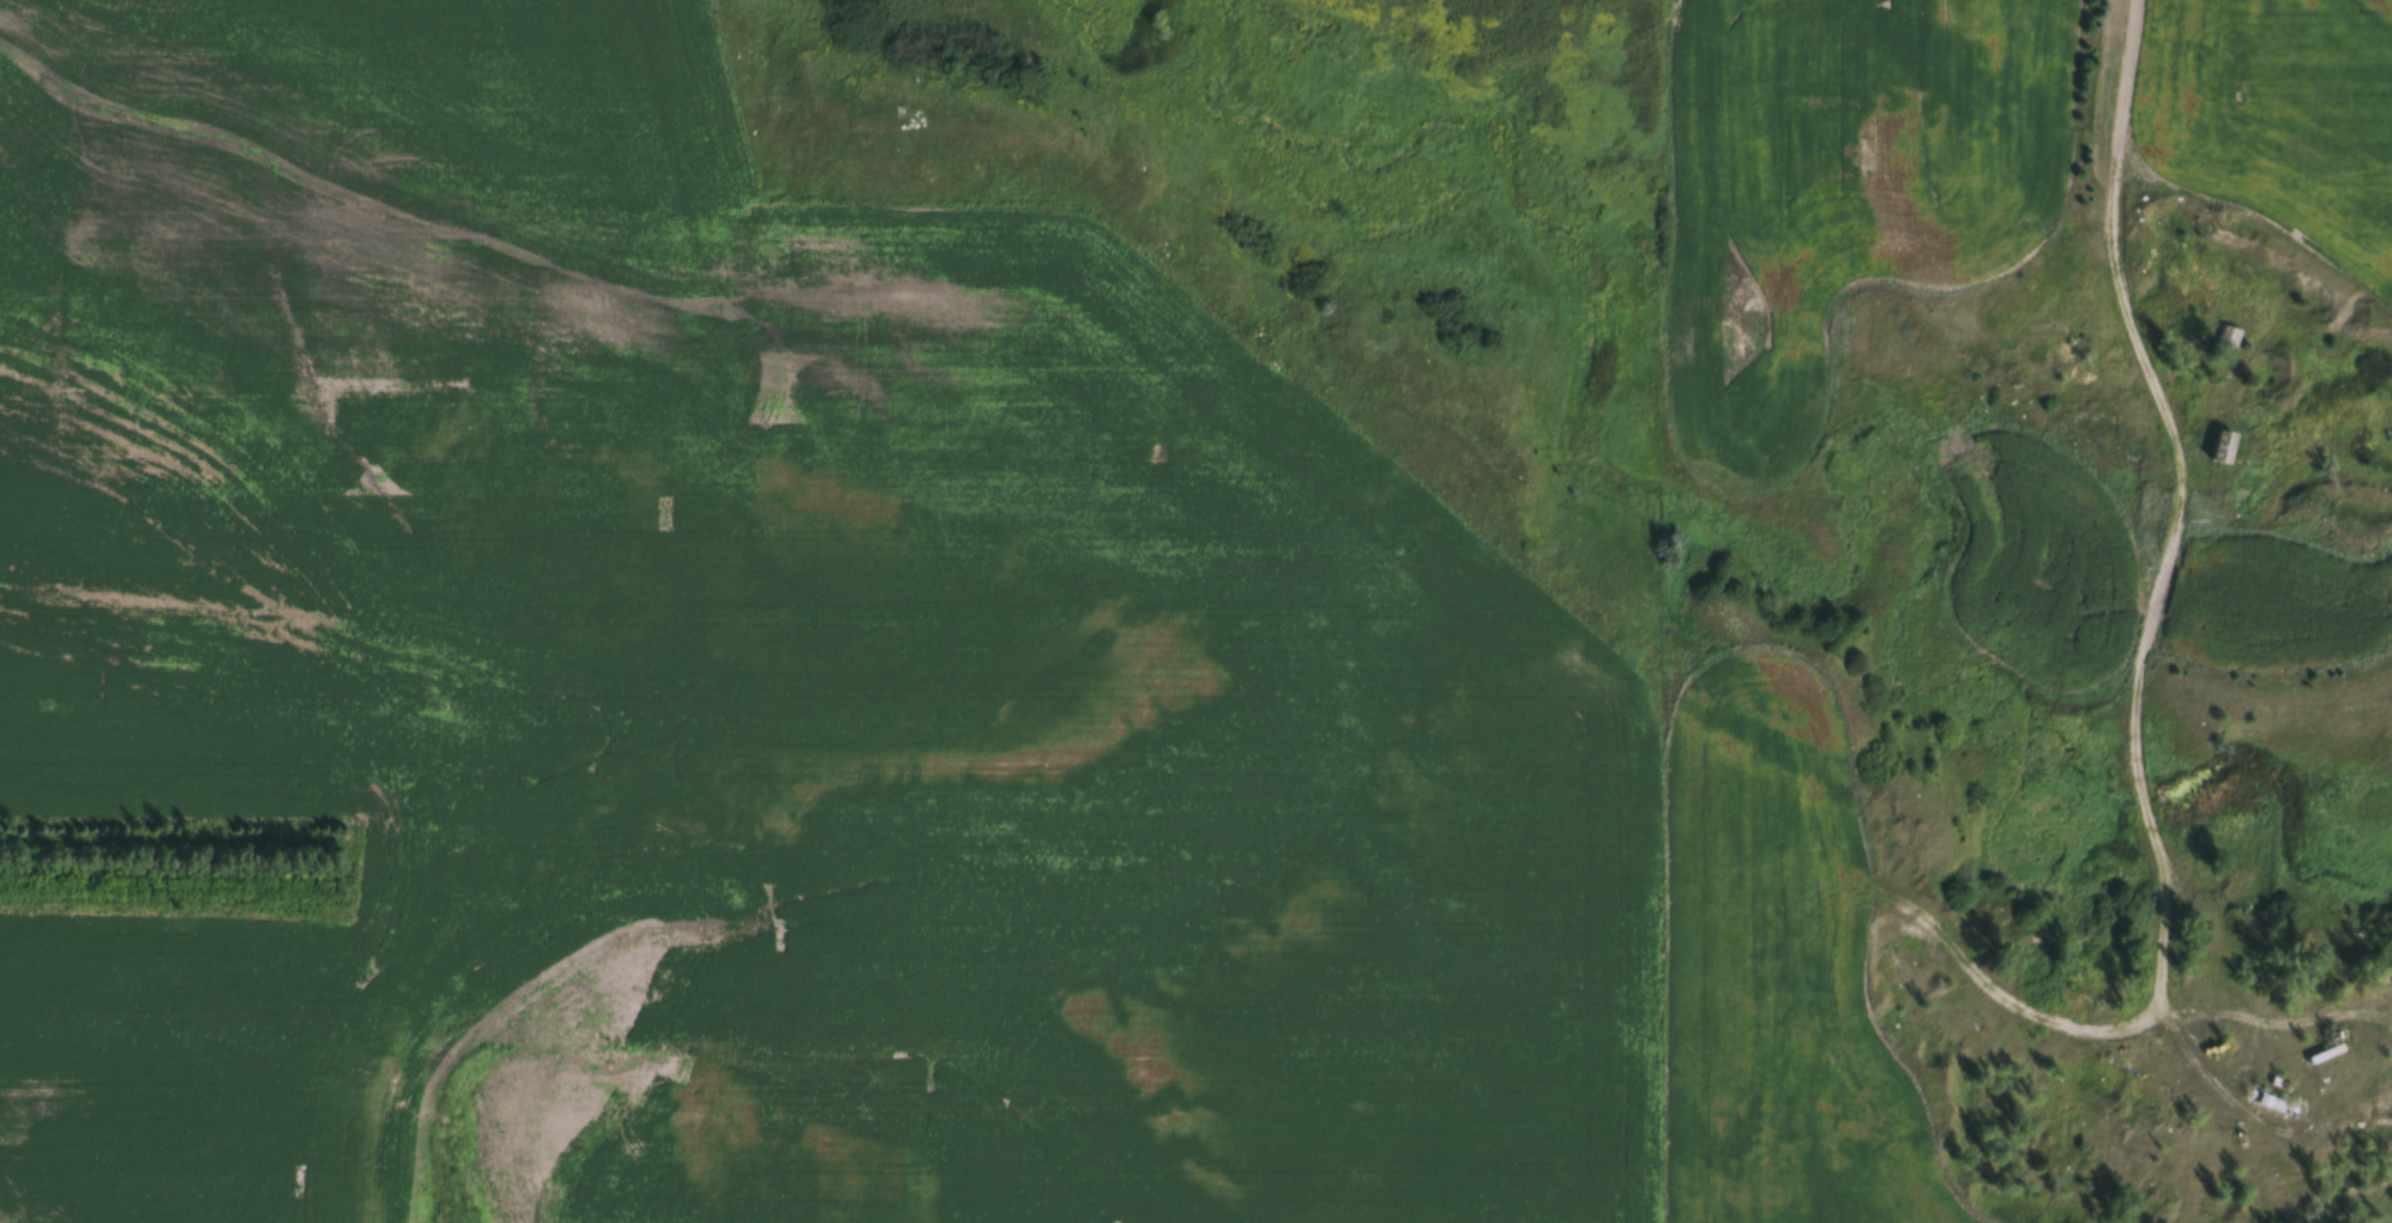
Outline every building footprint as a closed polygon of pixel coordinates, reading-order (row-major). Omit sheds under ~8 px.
[(2234,355),(2242,329),(2219,323),(2211,348),(2234,355)] [(2224,464),(2233,434),(2216,430),(2207,460),(2224,464)] [(2292,1117),(2296,1108),(2252,1089),(2248,1099),(2292,1117)]
